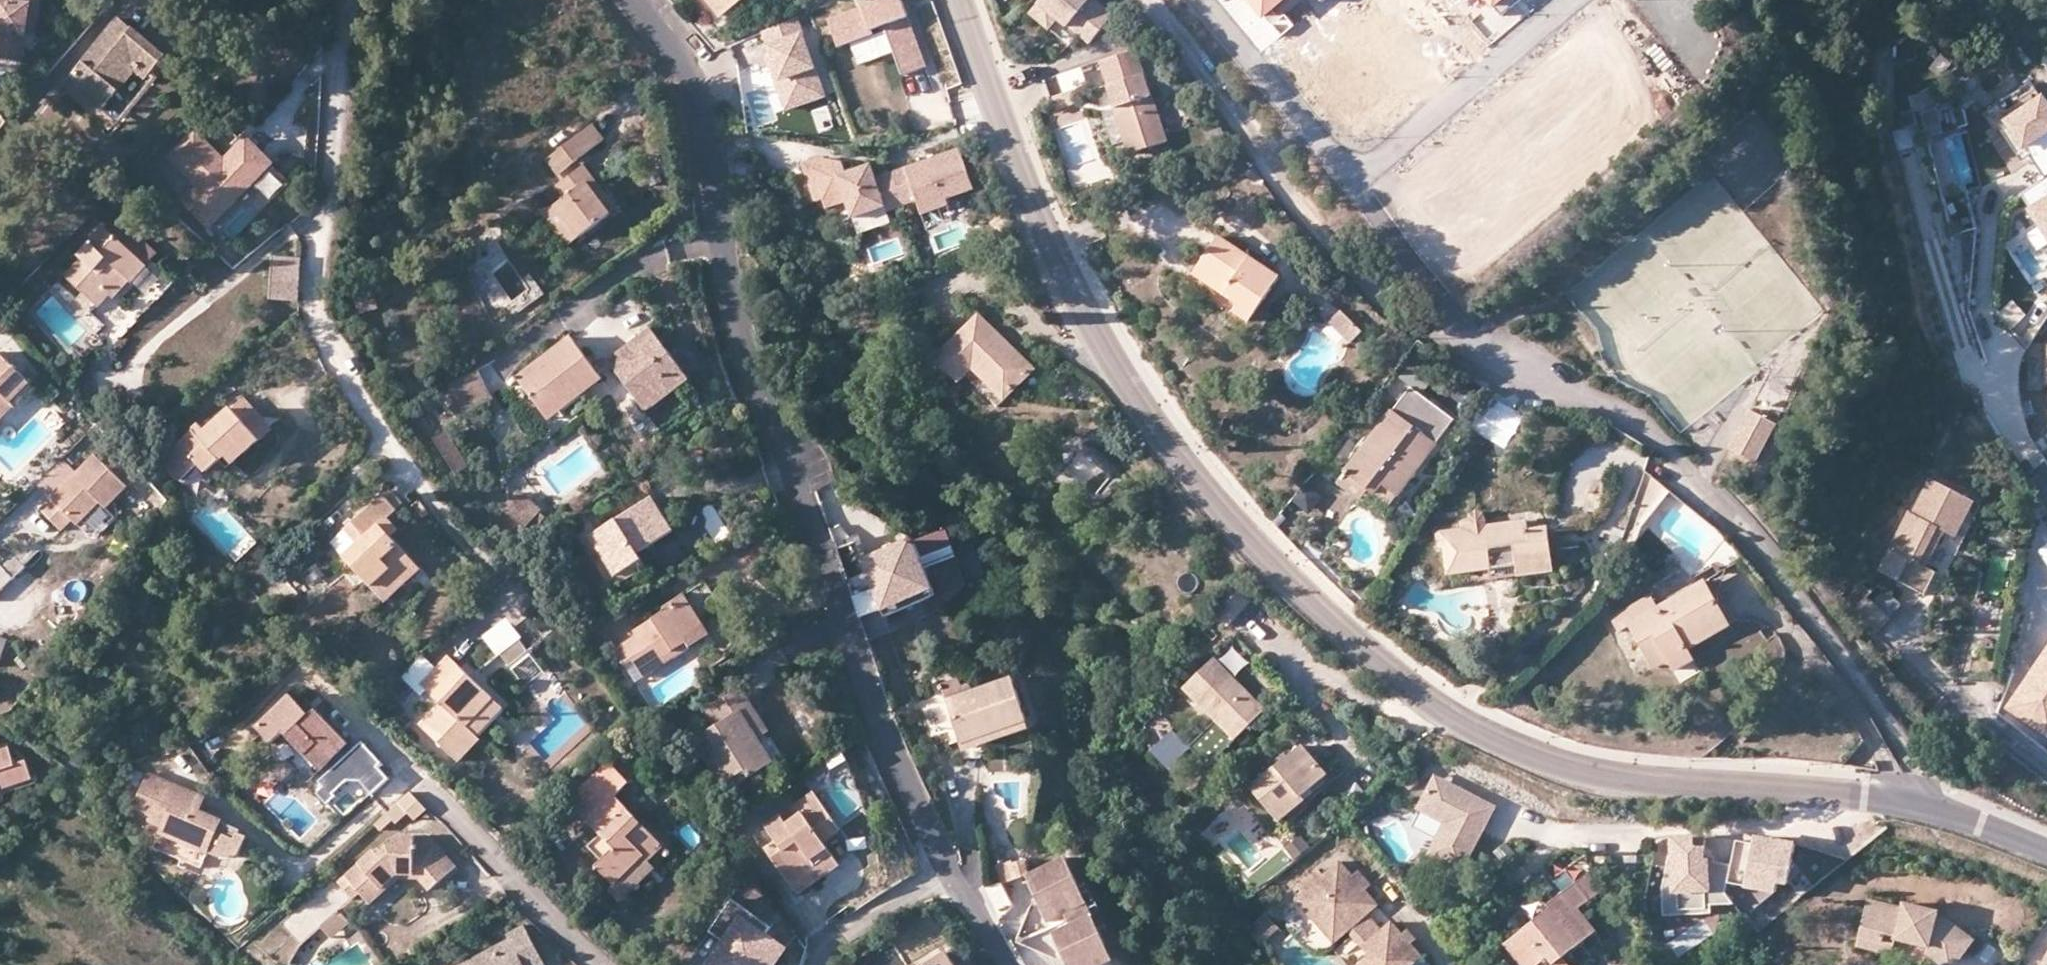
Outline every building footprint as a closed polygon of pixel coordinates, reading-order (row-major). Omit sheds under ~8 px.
[(34,2),(28,1),(28,0),(0,0),(0,31),(0,33),(0,58),(24,61),(29,35),(34,2)] [(721,18),(743,0),(706,0),(721,18)] [(878,36),(876,31),(887,27),(905,77),(929,69),(904,0),(888,0),(831,20),(842,49),(878,36)] [(1089,41),(1112,13),(1095,0),(1039,0),(1029,12),(1048,27),(1056,17),(1066,26),(1068,24),(1089,41)] [(1263,19),(1287,0),(1247,0),(1263,19)] [(1494,9),(1505,0),(1486,0),(1494,9)] [(29,35),(38,36),(43,4),(34,2),(29,35)] [(801,19),(765,32),(773,55),(767,57),(788,114),(830,99),(801,19)] [(167,60),(121,21),(68,85),(102,113),(141,68),(152,78),(167,60)] [(1632,24),(1621,31),(1634,54),(1646,47),(1632,24)] [(1107,83),(1114,107),(1122,104),(1127,121),(1120,124),(1129,152),(1165,140),(1143,71),(1136,47),(1099,59),(1107,83)] [(2034,82),(1986,114),(1997,131),(2002,128),(2011,122),(2046,177),(2046,102),(2034,82)] [(1122,104),(1114,107),(1120,124),(1127,121),(1122,104)] [(2033,156),(2011,122),(2002,128),(2024,161),(2033,156)] [(592,125),(549,157),(559,171),(602,140),(592,125)] [(274,162),(250,138),(226,161),(197,132),(172,158),(201,187),(185,203),(209,227),(274,162)] [(977,187),(961,147),(893,172),(905,205),(919,200),(925,214),(951,204),(949,198),(977,187)] [(840,176),(848,173),(845,163),(819,158),(804,164),(819,202),(826,200),(829,209),(849,201),(840,176)] [(905,205),(893,172),(878,178),(873,164),(866,167),(867,169),(862,171),(861,168),(848,173),(840,176),(849,201),(855,218),(888,206),(890,211),(905,205)] [(554,205),(578,238),(610,213),(599,197),(605,193),(584,166),(556,187),(564,197),(554,205)] [(2031,189),(2042,206),(2034,210),(2046,230),(2046,178),(2031,189)] [(2042,206),(2031,189),(2023,194),(2034,210),(2042,206)] [(599,197),(610,213),(616,208),(605,193),(599,197)] [(567,245),(578,238),(554,205),(539,208),(567,245)] [(863,236),(893,224),(889,214),(858,226),(863,236)] [(123,276),(130,283),(131,284),(148,267),(119,238),(123,234),(112,224),(90,246),(91,247),(81,256),(84,261),(67,279),(97,308),(110,295),(107,292),(123,276)] [(119,238),(148,267),(157,257),(129,229),(123,234),(119,238)] [(1242,297),(1238,302),(1233,310),(1248,320),(1276,275),(1218,235),(1194,272),(1221,290),(1224,285),(1242,297)] [(272,303),(301,303),(302,258),(273,258),(272,303)] [(527,289),(535,300),(544,293),(531,274),(521,280),(527,289)] [(115,299),(130,283),(123,276),(107,292),(110,295),(115,299)] [(1221,290),(1238,302),(1242,297),(1224,285),(1221,290)] [(518,310),(535,300),(527,289),(511,300),(518,310)] [(371,292),(356,295),(360,310),(374,306),(371,292)] [(978,313),(936,356),(959,380),(972,367),(1003,397),(1033,367),(978,313)] [(1362,332),(1342,314),(1333,324),(1352,342),(1362,332)] [(607,362),(609,365),(635,400),(648,390),(658,402),(687,380),(649,330),(635,341),(639,345),(633,350),(629,345),(607,362)] [(573,388),(579,395),(601,378),(598,373),(593,367),(570,337),(518,377),(542,410),(555,400),(573,388)] [(635,341),(629,345),(633,350),(639,345),(635,341)] [(5,397),(14,405),(32,388),(0,355),(0,401),(5,397)] [(593,367),(598,373),(609,365),(607,362),(604,359),(593,367)] [(491,399),(474,371),(446,387),(462,415),(491,399)] [(1415,385),(1396,409),(1440,443),(1459,419),(1415,385)] [(563,408),(579,395),(573,388),(555,400),(563,408)] [(648,390),(635,400),(645,412),(658,402),(648,390)] [(0,401),(0,418),(14,405),(5,397),(0,401)] [(239,441),(247,448),(269,429),(241,397),(205,427),(200,422),(163,456),(179,477),(195,464),(203,472),(225,453),(239,441)] [(1380,478),(1401,494),(1440,443),(1396,409),(1349,470),(1372,488),(1380,478)] [(1775,424),(1749,410),(1728,449),(1755,463),(1775,424)] [(467,464),(443,429),(430,438),(453,473),(467,464)] [(232,461),(247,448),(239,441),(225,453),(232,461)] [(92,453),(40,506),(50,516),(62,529),(72,519),(77,523),(98,501),(105,506),(125,486),(92,453)] [(197,469),(185,487),(197,495),(209,478),(197,469)] [(1365,498),(1372,488),(1349,470),(1342,480),(1365,498)] [(1640,526),(1669,490),(1645,470),(1620,544),(1632,548),(1640,526)] [(1393,504),(1401,494),(1380,478),(1372,488),(1393,504)] [(1312,516),(1324,498),(1305,485),(1293,504),(1312,516)] [(1949,534),(1956,538),(1963,524),(1972,528),(1983,509),(1941,485),(1922,520),(1919,520),(1900,555),(1916,565),(1906,586),(1932,601),(1945,578),(1937,572),(1948,552),(1941,549),(1949,534)] [(390,488),(384,493),(396,508),(402,503),(390,488)] [(523,522),(535,507),(514,489),(502,504),(523,522)] [(331,538),(370,583),(388,568),(395,573),(411,560),(392,536),(398,529),(387,516),(396,508),(384,493),(331,538)] [(590,535),(615,575),(642,558),(638,553),(672,531),(652,496),(590,535)] [(1491,529),(1487,517),(1481,515),(1475,519),(1474,526),(1467,527),(1467,532),(1491,529)] [(1452,579),(1518,570),(1516,556),(1555,551),(1552,531),(1534,533),(1533,523),(1491,529),(1467,532),(1439,536),(1441,553),(1448,552),(1452,579)] [(1963,524),(1956,538),(1964,543),(1972,528),(1963,524)] [(948,534),(915,545),(925,550),(931,567),(956,559),(948,534)] [(1948,552),(1956,538),(1949,534),(1941,549),(1948,552)] [(915,545),(869,560),(879,589),(886,611),(889,618),(942,601),(925,550),(915,545)] [(1516,556),(1518,570),(1520,585),(1558,579),(1555,551),(1516,556)] [(0,555),(0,584),(15,569),(0,555)] [(642,558),(615,575),(620,583),(646,566),(642,558)] [(388,568),(370,583),(384,599),(419,569),(411,560),(395,573),(388,568)] [(1627,626),(1638,645),(1652,637),(1666,659),(1672,670),(1692,659),(1686,649),(1728,625),(1702,578),(1656,605),(1638,615),(1632,603),(1609,616),(1617,631),(1627,626)] [(886,611),(879,589),(859,596),(866,617),(886,611)] [(1878,597),(1871,590),(1854,609),(1861,615),(1878,597)] [(643,675),(666,661),(663,655),(685,641),(682,636),(704,624),(685,593),(664,605),(665,609),(633,630),(635,634),(614,647),(625,663),(632,659),(643,675)] [(1650,594),(1632,603),(1638,615),(1656,605),(1650,594)] [(1897,621),(1874,601),(1861,615),(1884,636),(1897,621)] [(663,655),(666,661),(710,634),(704,624),(682,636),(685,641),(663,655)] [(516,635),(499,650),(511,662),(527,648),(516,635)] [(0,636),(0,661),(8,639),(0,636)] [(1652,637),(1638,645),(1652,667),(1666,659),(1652,637)] [(1234,649),(1223,662),(1241,676),(1251,663),(1234,649)] [(464,723),(492,698),(448,653),(420,681),(438,702),(417,723),(456,761),(480,738),(476,734),(464,723)] [(1216,719),(1236,739),(1267,708),(1216,657),(1185,687),(1216,719)] [(2011,707),(2046,734),(2046,658),(2011,707)] [(945,688),(965,746),(1030,724),(1015,680),(974,694),(969,680),(945,688)] [(345,737),(314,701),(308,707),(288,685),(252,716),(267,734),(280,723),(315,763),(345,737)] [(738,711),(750,704),(739,687),(710,705),(721,722),(713,727),(694,739),(722,784),(744,770),(748,776),(771,762),(757,739),(738,711)] [(502,709),(492,698),(464,723),(476,734),(502,709)] [(767,732),(750,704),(738,711),(757,739),(767,732)] [(721,722),(710,705),(702,710),(713,727),(721,722)] [(1751,706),(1740,718),(1750,727),(1761,716),(1751,706)] [(1740,718),(1730,729),(1740,739),(1750,727),(1740,718)] [(1229,746),(1236,739),(1216,719),(1209,727),(1229,746)] [(1030,724),(965,746),(968,754),(1033,732),(1030,724)] [(309,773),(315,767),(289,741),(282,747),(309,773)] [(381,762),(362,742),(318,780),(323,786),(316,792),(326,804),(335,797),(332,794),(347,780),(361,781),(371,794),(388,779),(377,767),(381,762)] [(31,777),(25,758),(14,762),(8,745),(0,748),(0,787),(31,777)] [(1302,745),(1251,786),(1284,826),(1310,806),(1302,795),(1326,774),(1302,745)] [(846,758),(841,750),(827,758),(832,767),(846,758)] [(201,804),(208,790),(191,782),(188,788),(178,783),(181,777),(153,764),(137,796),(155,804),(153,809),(166,816),(163,822),(210,845),(219,826),(224,815),(201,804)] [(1446,781),(1433,774),(1426,787),(1439,794),(1446,781)] [(191,782),(181,777),(178,783),(188,788),(191,782)] [(1460,872),(1479,834),(1466,827),(1473,815),(1486,822),(1494,806),(1446,781),(1439,794),(1426,787),(1415,808),(1442,823),(1426,854),(1460,872)] [(409,794),(375,823),(382,830),(394,820),(396,823),(408,813),(415,820),(425,811),(409,794)] [(789,824),(784,816),(768,827),(779,843),(767,850),(792,887),(835,858),(827,845),(843,834),(816,794),(799,806),(804,813),(789,824)] [(597,865),(615,885),(644,857),(649,863),(664,848),(615,797),(594,818),(606,831),(589,847),(602,861),(597,865)] [(799,806),(784,816),(789,824),(804,813),(799,806)] [(1479,834),(1486,822),(1473,815),(1466,827),(1479,834)] [(235,833),(219,826),(210,845),(216,848),(240,844),(247,829),(239,825),(235,833)] [(374,848),(337,879),(352,897),(358,891),(369,903),(399,877),(419,878),(428,888),(454,866),(427,834),(398,832),(377,850),(374,848)] [(1734,888),(1738,870),(1721,866),(1709,864),(1710,858),(1713,841),(1680,845),(1672,886),(1688,889),(1686,908),(1713,911),(1714,907),(1717,907),(1741,910),(1732,898),(1734,888)] [(1760,848),(1743,845),(1738,870),(1734,888),(1782,898),(1784,887),(1794,889),(1802,850),(1761,842),(1760,848)] [(644,857),(615,885),(627,898),(672,856),(664,848),(649,863),(644,857)] [(835,858),(792,887),(799,896),(842,867),(835,858)] [(1721,866),(1722,861),(1710,858),(1709,864),(1721,866)] [(1346,933),(1364,917),(1376,907),(1363,892),(1368,888),(1355,873),(1350,877),(1337,862),(1322,875),(1317,871),(1297,887),(1302,893),(1293,901),(1331,945),(1346,933)] [(1072,924),(1094,914),(1070,863),(1030,882),(1051,927),(1069,919),(1072,924)] [(1030,881),(1028,865),(1000,869),(1002,884),(1030,881)] [(1514,945),(1529,964),(1575,964),(1570,959),(1604,933),(1587,911),(1613,891),(1599,873),(1555,907),(1544,892),(1527,905),(1542,924),(1514,945)] [(1716,918),(1717,907),(1714,907),(1713,911),(1686,908),(1688,889),(1672,886),(1669,912),(1716,918)] [(1920,939),(1936,943),(1935,949),(1957,964),(1959,964),(1981,934),(1954,915),(1946,913),(1947,908),(1914,900),(1913,902),(1879,893),(1869,930),(1888,934),(1890,927),(1906,931),(1907,926),(1923,930),(1920,939)] [(738,901),(713,934),(723,942),(705,964),(775,964),(787,950),(768,936),(777,924),(768,917),(765,922),(738,901)] [(338,908),(319,925),(329,935),(348,919),(345,916),(338,908)] [(1258,944),(1275,926),(1261,913),(1244,931),(1258,944)] [(1094,914),(1072,924),(1075,930),(1057,939),(1069,964),(1118,964),(1094,914)] [(1359,948),(1378,933),(1364,917),(1346,933),(1359,948)] [(523,924),(506,933),(508,938),(454,964),(545,964),(523,924)] [(1419,958),(1409,946),(1414,942),(1404,931),(1399,935),(1389,924),(1378,933),(1359,948),(1367,957),(1356,964),(1412,964),(1419,958)] [(1905,935),(1920,939),(1923,930),(1907,926),(1906,931),(1905,935)] [(1888,934),(1869,930),(1867,939),(1901,947),(1905,935),(1906,931),(1890,927),(1888,934)] [(1514,945),(1505,952),(1516,964),(1529,964),(1514,945)] [(946,952),(924,964),(953,964),(946,952)]
